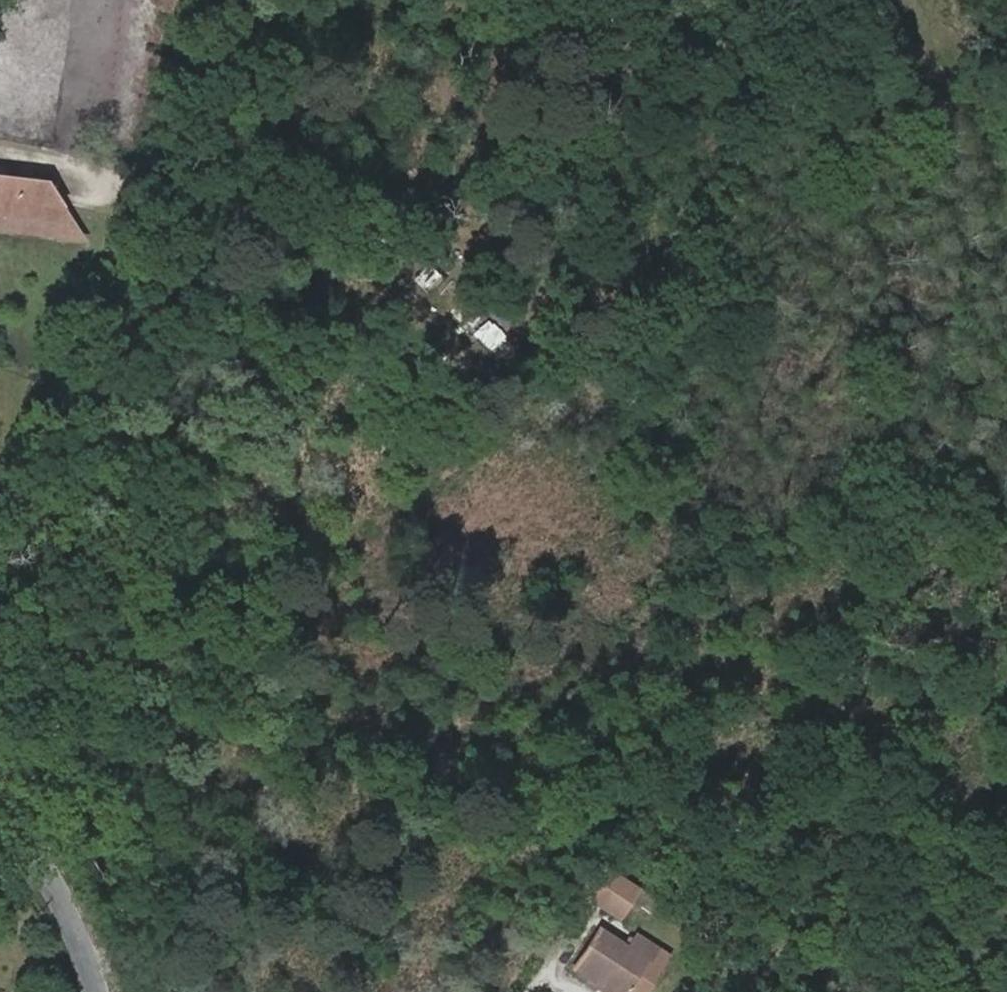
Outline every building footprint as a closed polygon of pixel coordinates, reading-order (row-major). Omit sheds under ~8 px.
[(65,198),(50,177),(0,171),(0,211),(62,219),(65,198)] [(89,234),(65,198),(62,219),(0,211),(0,224),(89,234)] [(401,292),(478,367),(504,341),(426,266),(401,292)] [(600,867),(582,892),(619,918),(637,893),(600,867)] [(611,991),(628,991),(648,963),(650,965),(659,951),(634,934),(625,947),(599,930),(573,966),(611,991)]
